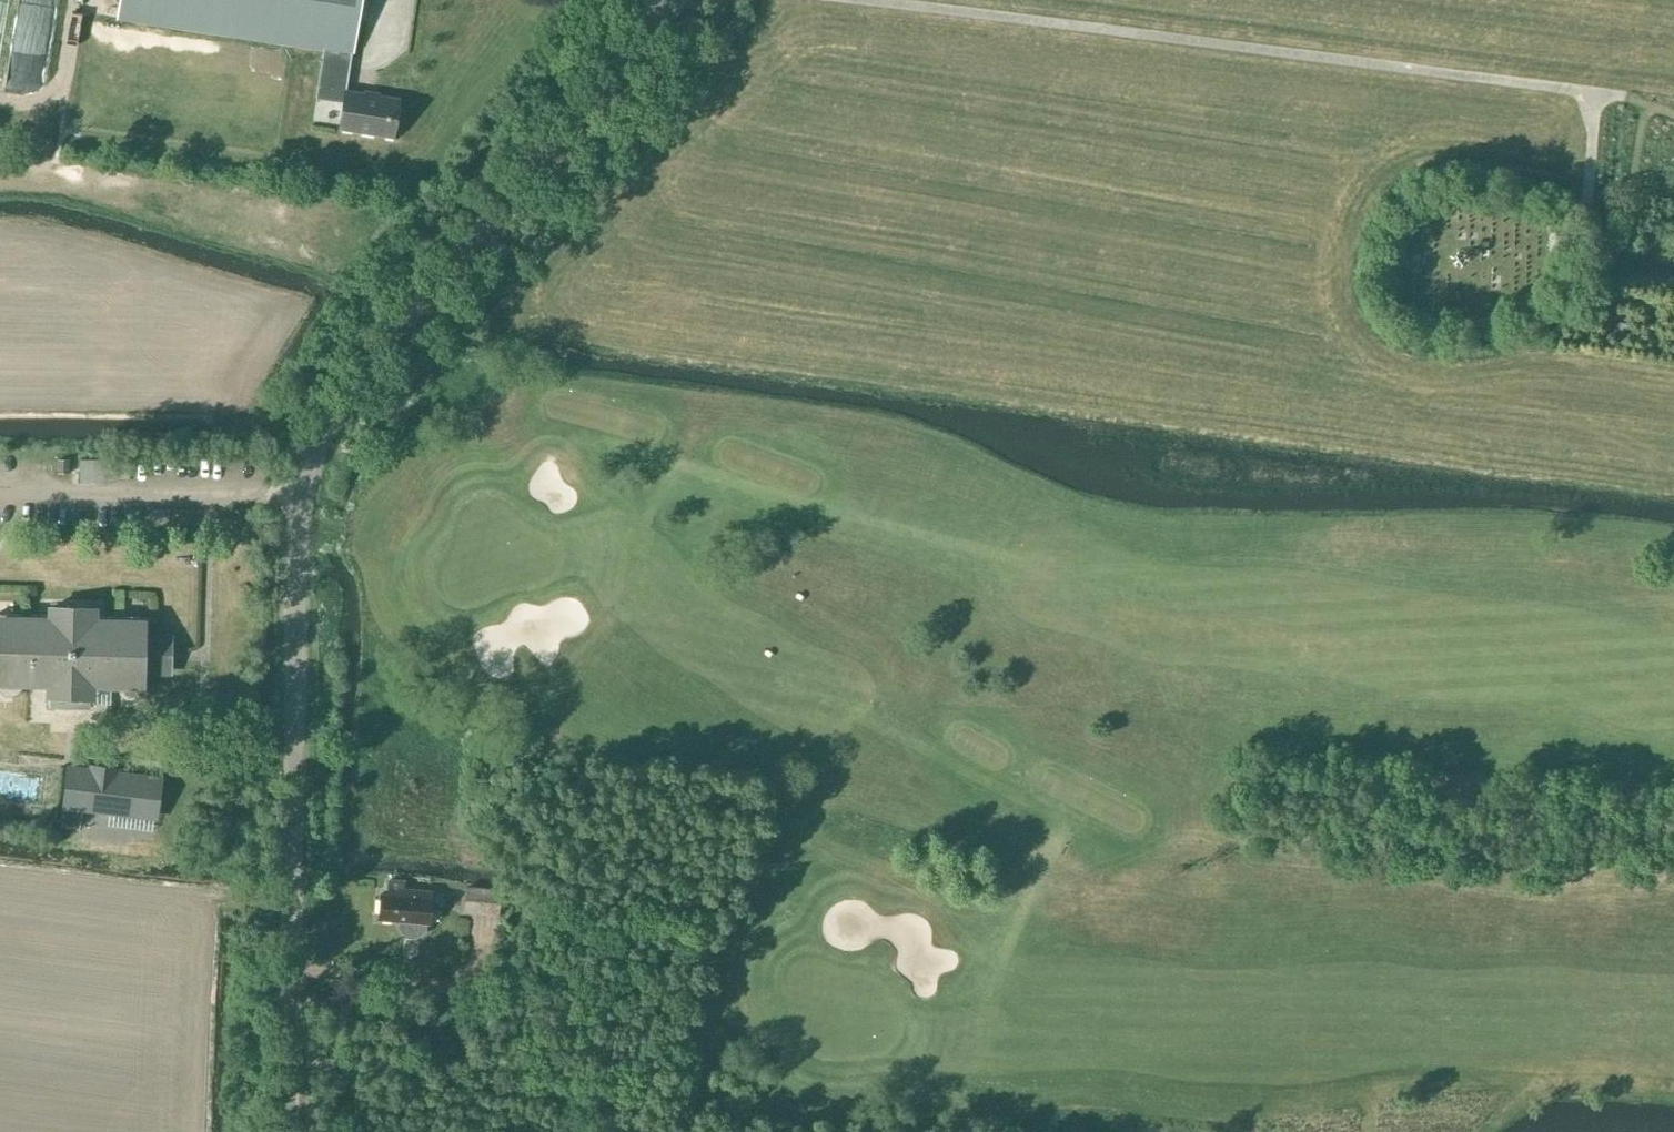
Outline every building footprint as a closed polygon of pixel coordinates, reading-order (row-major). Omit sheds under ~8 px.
[(121,14),(326,46),(318,97),(343,101),(339,129),(394,137),(400,99),(347,91),(354,50),(355,50),(363,0),(124,0),(121,14)] [(1455,258),(1455,262),(1456,263),(1457,263),(1462,264),(1464,264),(1464,265),(1465,261),(1466,259),(1467,255),(1466,255),(1464,254),(1459,253),(1458,253),(1457,253),(1456,257),(1455,258)] [(79,460),(79,482),(104,482),(104,460),(79,460)] [(48,689),(48,695),(51,695),(50,708),(89,709),(90,696),(92,696),(92,690),(119,690),(121,696),(127,699),(133,699),(138,696),(141,691),(147,691),(148,671),(162,671),(163,638),(149,638),(149,618),(94,616),(94,608),(50,607),(50,615),(0,614),(0,689),(2,693),(7,696),(13,696),(19,693),(22,688),(48,689)] [(65,806),(63,824),(80,826),(82,808),(155,817),(159,780),(69,769),(65,806)] [(404,881),(390,880),(389,894),(381,894),(379,919),(400,921),(399,928),(403,933),(408,937),(414,938),(420,935),(425,930),(425,923),(428,924),(430,891),(404,889),(404,881)] [(464,914),(467,915),(497,917),(499,890),(466,888),(464,914)]
